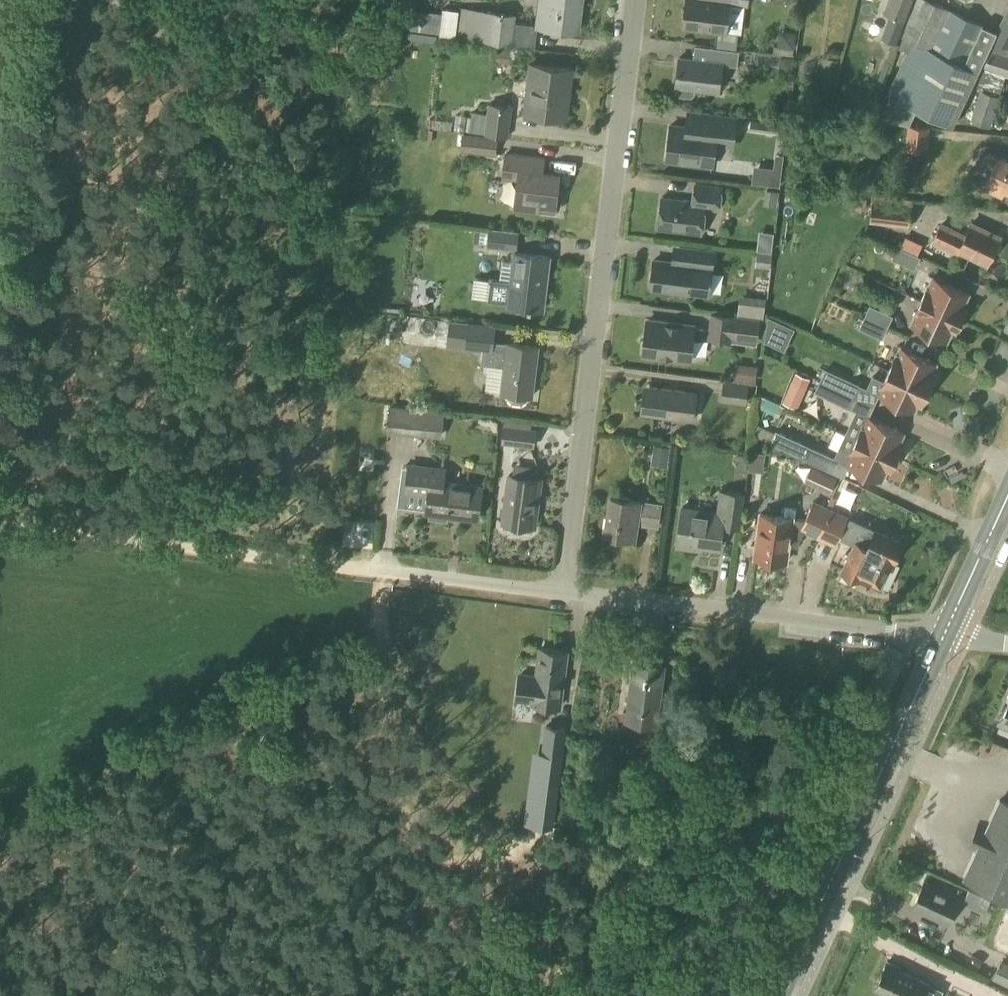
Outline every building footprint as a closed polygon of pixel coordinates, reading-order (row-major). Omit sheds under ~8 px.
[(582,0),(540,0),(538,27),(578,31),(582,0)] [(748,0),(718,0),(716,0),(686,0),(683,28),(726,33),(730,4),(748,6),(748,0)] [(816,13),(833,12),(833,0),(829,0),(815,1),(816,13)] [(912,0),(888,0),(883,14),(888,16),(880,39),(896,45),(912,0)] [(886,95),(954,125),(980,66),(988,49),(996,32),(933,1),(931,0),(915,0),(897,49),(906,53),(886,95)] [(996,32),(988,49),(989,49),(1007,55),(1007,6),(996,32)] [(443,8),(440,35),(456,37),(459,10),(443,8)] [(512,44),(516,15),(467,9),(463,38),(512,44)] [(737,67),(739,52),(713,49),(711,63),(679,59),(676,87),(677,87),(676,93),(679,96),(691,98),(694,95),(695,90),(719,93),(723,65),(737,67)] [(975,85),(999,92),(1005,75),(1007,76),(1007,55),(989,49),(978,78),(975,85)] [(523,113),(566,119),(573,71),(530,65),(523,113)] [(990,126),(999,97),(981,91),(971,120),(990,126)] [(508,138),(512,106),(488,103),(486,114),(470,112),(468,133),(508,138)] [(732,147),(736,119),(688,113),(686,128),(671,126),(666,160),(712,166),(715,145),(732,147)] [(907,128),(905,149),(926,151),(929,127),(907,125),(907,128)] [(495,156),(498,138),(462,134),(459,152),(495,156)] [(517,155),(532,155),(533,142),(518,141),(517,155)] [(986,151),(979,164),(992,170),(984,188),(1003,194),(1006,189),(1007,190),(1007,161),(986,151)] [(923,156),(906,154),(904,169),(922,171),(923,156)] [(553,213),(559,209),(561,196),(557,191),(559,175),(535,173),(536,159),(506,156),(503,177),(518,179),(514,209),(553,213)] [(719,211),(722,185),(696,182),(693,202),(662,198),(658,230),(701,235),(705,210),(719,211)] [(766,189),(764,204),(777,206),(779,191),(766,189)] [(909,228),(912,207),(871,201),(869,222),(909,228)] [(999,240),(971,227),(965,239),(940,228),(934,240),(958,252),(960,248),(989,262),(999,240)] [(516,251),(518,232),(488,228),(488,230),(486,243),(486,247),(516,251)] [(476,229),(474,242),(486,243),(488,230),(476,229)] [(906,245),(923,252),(926,244),(910,236),(906,245)] [(709,296),(715,250),(682,246),(680,264),(654,261),(651,289),(688,293),(709,296)] [(914,269),(920,257),(896,246),(891,258),(914,269)] [(474,278),(472,297),(488,299),(488,300),(507,302),(507,306),(545,311),(552,256),(513,251),(510,280),(491,278),(491,280),(474,278)] [(757,252),(755,267),(770,269),(772,254),(757,252)] [(930,279),(921,300),(959,319),(964,308),(961,307),(967,295),(930,279)] [(921,300),(910,322),(946,339),(952,328),(955,329),(959,319),(921,300)] [(748,302),(745,313),(767,319),(769,307),(748,302)] [(881,338),(892,315),(870,305),(859,328),(881,338)] [(757,345),(759,320),(712,315),(709,339),(731,341),(757,345)] [(781,323),(768,316),(765,342),(771,345),(781,323)] [(533,393),(538,347),(494,342),(496,325),(450,320),(446,347),(482,351),(481,364),(504,367),(501,393),(508,394),(508,399),(512,403),(522,403),(526,400),(527,392),(533,393)] [(664,324),(663,322),(653,320),(651,322),(647,322),(643,355),(690,361),(694,327),(664,324)] [(888,371),(927,388),(934,374),(931,373),(934,365),(898,349),(888,371)] [(848,408),(859,385),(824,369),(814,392),(848,408)] [(920,403),(927,388),(888,371),(883,381),(872,376),(867,387),(914,409),(917,402),(920,403)] [(794,406),(807,411),(815,387),(802,382),(794,406)] [(745,404),(747,385),(722,383),(720,402),(745,404)] [(693,420),(696,394),(646,387),(642,413),(693,420)] [(430,411),(427,437),(441,438),(444,412),(430,411)] [(856,411),(845,435),(855,440),(895,458),(900,447),(897,446),(903,432),(869,415),(868,418),(856,411)] [(534,447),(536,431),(504,427),(502,443),(534,447)] [(821,467),(827,455),(775,430),(769,443),(821,467)] [(855,440),(845,435),(836,430),(829,446),(838,450),(834,458),(849,465),(850,463),(882,478),(887,467),(890,468),(895,458),(855,440)] [(949,452),(940,457),(948,471),(957,466),(949,452)] [(745,472),(748,456),(736,454),(734,470),(745,472)] [(759,454),(754,473),(772,477),(776,458),(759,454)] [(537,480),(538,467),(514,464),(512,476),(509,476),(503,524),(535,528),(541,480),(537,480)] [(479,521),(483,487),(443,481),(445,471),(410,466),(406,493),(429,496),(426,514),(429,514),(428,519),(447,522),(447,517),(479,521)] [(836,478),(811,466),(803,482),(829,494),(836,478)] [(738,528),(743,495),(722,492),(718,514),(682,508),(676,546),(703,550),(704,546),(719,549),(723,525),(738,528)] [(658,526),(661,505),(610,497),(605,536),(636,540),(639,523),(658,526)] [(760,513),(754,557),(786,561),(788,545),(797,546),(804,531),(818,537),(827,518),(823,517),(827,508),(813,502),(805,520),(760,513)] [(827,518),(818,537),(834,544),(847,517),(827,508),(823,517),(827,518)] [(894,561),(902,544),(851,520),(842,538),(855,544),(842,572),(860,580),(861,577),(880,586),(892,560),(894,561)] [(558,709),(566,654),(541,650),(537,679),(519,676),(516,699),(534,702),(533,706),(558,709)] [(656,663),(657,659),(645,658),(644,661),(634,660),(626,720),(657,724),(665,664),(656,663)] [(998,724),(1007,728),(1007,703),(998,724)] [(562,758),(566,728),(544,725),(540,755),(562,758)] [(963,879),(1007,900),(1007,804),(1000,800),(987,828),(978,824),(967,848),(976,852),(963,879)] [(948,924),(960,899),(924,882),(912,907),(948,924)] [(976,901),(959,920),(984,942),(1001,923),(976,901)] [(1000,961),(992,980),(1007,987),(1007,964),(1000,961)] [(929,984),(900,971),(902,968),(887,962),(875,988),(891,995),(924,995),(929,984)]
